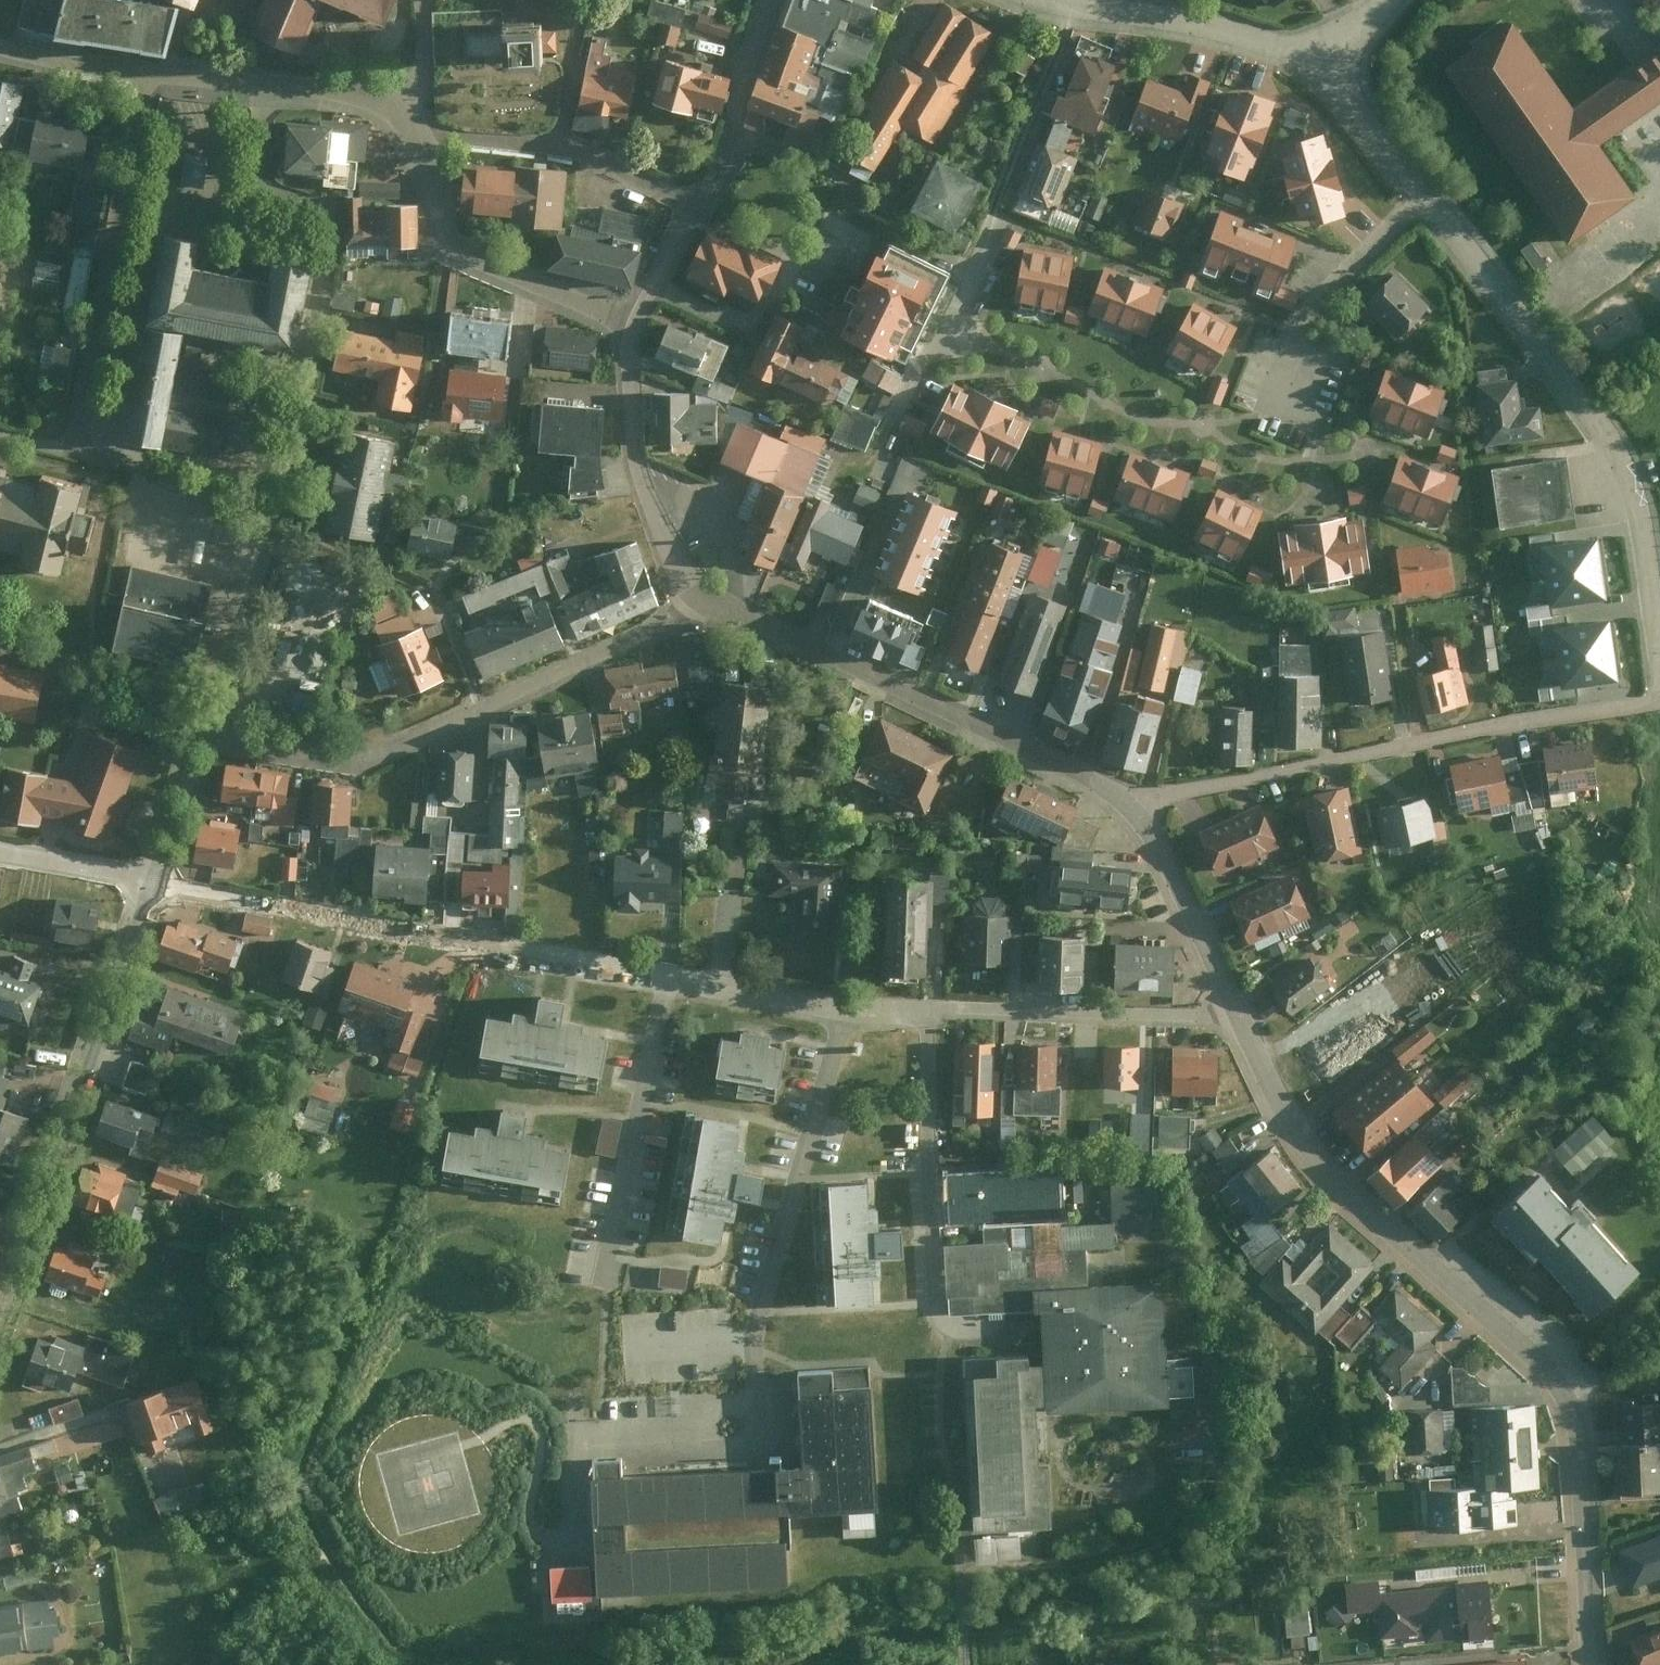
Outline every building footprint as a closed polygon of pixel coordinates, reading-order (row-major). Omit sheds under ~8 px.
[(61,35),(69,0),(29,0),(22,26),(61,35)] [(175,55),(187,1),(178,0),(69,0),(61,35),(175,55)] [(257,21),(312,44),(330,0),(266,0),(257,21)] [(400,0),(355,0),(394,16),(400,0)] [(668,0),(648,0),(646,11),(661,14),(641,100),(720,118),(731,73),(705,67),(707,59),(689,54),(687,62),(667,57),(680,3),(668,0)] [(779,28),(754,119),(791,132),(786,145),(811,154),(824,122),(835,126),(893,2),(886,0),(792,0),(779,28)] [(704,9),(700,26),(734,33),(737,17),(704,9)] [(926,17),(898,67),(914,76),(907,88),(895,81),(883,74),(855,124),(863,128),(838,173),(847,178),(841,189),(857,198),(889,141),(917,157),(979,47),(926,17)] [(547,57),(546,21),(509,23),(511,60),(547,57)] [(1451,69),(1572,245),(1638,200),(1602,147),(1659,108),(1659,54),(1646,63),(1577,111),(1517,24),(1451,69)] [(604,30),(591,27),(572,99),(576,100),(571,121),(606,130),(611,112),(624,116),(637,65),(608,58),(610,49),(600,46),(604,30)] [(1031,69),(1037,53),(1025,48),(1019,65),(1031,69)] [(1060,95),(1053,116),(1058,117),(1071,122),(1109,137),(1124,99),(1108,93),(1118,65),(1099,58),(1098,62),(1081,56),(1066,98),(1060,95)] [(1136,114),(1183,129),(1195,93),(1149,77),(1136,114)] [(23,86),(0,82),(0,142),(11,145),(30,148),(28,157),(80,167),(88,124),(36,114),(35,120),(17,116),(23,86)] [(1230,90),(1224,107),(1280,125),(1288,101),(1240,84),(1237,92),(1230,90)] [(1224,107),(1214,134),(1270,153),(1280,125),(1224,107)] [(323,184),(356,187),(359,159),(366,160),(367,147),(370,121),(321,116),(320,125),(309,123),(288,121),(283,168),(324,172),(323,184)] [(1058,117),(1048,146),(1070,153),(1078,129),(1070,126),(1071,122),(1058,117)] [(1286,170),(1342,156),(1340,148),(1333,150),(1328,131),(1290,140),(1293,150),(1282,152),(1286,170)] [(1270,153),(1214,134),(1209,151),(1221,156),(1217,167),(1260,182),(1270,153)] [(1042,144),(1025,193),(1068,207),(1085,158),(1070,153),(1048,146),(1042,144)] [(209,155),(187,151),(182,181),(204,185),(209,155)] [(1286,170),(1294,200),(1341,187),(1349,185),(1342,156),(1286,170)] [(938,157),(912,208),(957,231),(983,180),(938,157)] [(515,168),(467,163),(463,209),(511,213),(510,221),(562,226),(568,168),(515,163),(515,168)] [(69,386),(110,188),(80,182),(73,218),(80,220),(46,381),(69,386)] [(1184,198),(1153,187),(1140,225),(1171,236),(1184,198)] [(1348,214),(1341,187),(1294,200),(1298,215),(1308,213),(1311,223),(1348,214)] [(365,193),(348,194),(351,241),(387,240),(387,244),(417,244),(416,202),(385,202),(385,207),(366,208),(365,193)] [(647,214),(605,204),(599,230),(641,239),(647,214)] [(1077,230),(1083,215),(1061,207),(1055,221),(1077,230)] [(1221,212),(1204,255),(1246,271),(1263,228),(1221,212)] [(1022,230),(1010,226),(1004,240),(1016,245),(1022,230)] [(171,228),(131,431),(223,449),(238,375),(205,369),(213,325),(302,342),(318,259),(282,252),(277,275),(242,268),(203,260),(208,235),(171,228)] [(1263,228),(1246,271),(1284,286),(1301,243),(1263,228)] [(557,229),(548,266),(633,287),(642,249),(557,229)] [(742,246),(711,230),(688,273),(727,293),(729,287),(758,302),(781,258),(745,240),(742,246)] [(1026,244),(1015,299),(1063,309),(1075,254),(1026,244)] [(882,258),(874,254),(837,331),(903,363),(947,272),(889,245),(882,258)] [(1164,286),(1105,264),(1087,313),(1146,335),(1164,286)] [(1406,335),(1435,305),(1399,269),(1369,298),(1406,335)] [(1302,293),(1284,286),(1280,297),(1298,304),(1302,293)] [(401,316),(407,295),(392,291),(386,312),(401,316)] [(1238,326),(1193,300),(1167,345),(1212,371),(1238,326)] [(1069,305),(1065,319),(1079,323),(1083,310),(1069,305)] [(519,314),(461,306),(456,347),(515,358),(519,314)] [(789,335),(813,346),(819,333),(776,313),(751,368),(779,381),(789,359),(780,355),(789,335)] [(666,318),(647,364),(694,383),(690,392),(730,408),(739,386),(721,379),(736,343),(684,322),(683,325),(666,318)] [(600,329),(549,325),(545,364),(597,368),(600,329)] [(343,331),(336,366),(385,375),(379,408),(409,414),(424,338),(393,332),(391,340),(343,331)] [(789,359),(779,381),(822,399),(837,365),(794,346),(789,359)] [(872,358),(863,374),(894,391),(903,375),(872,358)] [(1424,434),(1443,384),(1388,362),(1369,412),(1424,434)] [(450,370),(445,412),(499,418),(504,377),(450,370)] [(1218,373),(1210,393),(1226,400),(1234,379),(1218,373)] [(1540,404),(1521,406),(1518,379),(1478,383),(1485,444),(1543,437),(1540,404)] [(1031,419),(955,381),(930,430),(1007,468),(1031,419)] [(688,392),(652,392),(652,443),(716,443),(716,406),(688,406),(688,392)] [(1062,400),(1047,396),(1043,410),(1057,415),(1062,400)] [(608,405),(546,400),(543,451),(580,454),(580,462),(576,462),(574,491),(611,483),(604,452),(608,405)] [(881,415),(847,402),(834,435),(868,447),(881,415)] [(927,421),(907,414),(902,427),(921,435),(927,421)] [(735,420),(721,458),(768,476),(739,552),(780,568),(829,439),(786,423),(780,437),(735,420)] [(1102,443),(1054,429),(1040,483),(1088,496),(1102,443)] [(360,431),(353,473),(335,471),(330,501),(347,504),(342,531),(380,538),(397,437),(360,431)] [(1459,448),(1443,442),(1437,458),(1452,464),(1459,448)] [(1188,473),(1132,451),(1114,499),(1170,520),(1188,473)] [(1441,524),(1460,474),(1402,452),(1395,467),(1382,502),(1441,524)] [(1224,461),(1207,455),(1202,470),(1219,475),(1224,461)] [(1566,457),(1489,466),(1496,524),(1572,515),(1566,457)] [(23,552),(21,560),(62,571),(68,547),(87,552),(97,513),(84,510),(92,483),(83,480),(82,483),(44,473),(41,483),(4,474),(6,469),(0,468),(0,546),(23,552)] [(879,506),(885,489),(864,481),(857,498),(879,506)] [(1365,485),(1348,487),(1350,502),(1367,501),(1365,485)] [(1219,486),(1193,536),(1238,559),(1263,509),(1219,486)] [(965,506),(919,487),(883,571),(929,590),(965,506)] [(805,569),(813,550),(845,562),(861,523),(829,510),(831,504),(810,495),(784,560),(805,569)] [(1110,501),(1094,495),(1088,511),(1104,517),(1110,501)] [(465,521),(420,513),(414,547),(458,556),(465,521)] [(1356,516),(1279,528),(1287,584),(1365,572),(1356,516)] [(1530,546),(1544,544),(1557,543),(1556,531),(1529,535),(1530,546)] [(1552,602),(1552,606),(1591,601),(1606,599),(1598,537),(1583,539),(1557,543),(1544,544),(1552,602)] [(640,540),(598,557),(608,580),(565,598),(559,600),(576,640),(665,604),(640,540)] [(948,660),(981,674),(996,639),(1005,616),(1000,614),(1024,556),(987,541),(962,600),(971,604),(948,660)] [(1405,595),(1455,589),(1451,555),(1440,557),(1429,546),(1399,550),(1405,595)] [(464,597),(481,634),(559,600),(565,598),(554,574),(575,565),(569,551),(464,597)] [(1273,570),(1253,562),(1247,576),(1267,585),(1273,570)] [(177,585),(139,575),(118,657),(198,675),(211,619),(216,595),(177,585)] [(823,601),(838,607),(848,584),(833,578),(823,601)] [(999,682),(1035,696),(1070,606),(1034,592),(999,682)] [(1100,595),(1096,607),(1115,613),(1119,602),(1100,595)] [(902,660),(919,615),(873,597),(870,607),(865,605),(851,640),(902,660)] [(1012,599),(1005,616),(996,639),(1010,645),(1025,604),(1012,599)] [(481,634),(471,637),(488,677),(576,640),(559,600),(481,634)] [(1526,605),(1528,617),(1553,613),(1552,606),(1552,602),(1526,605)] [(1064,650),(1040,722),(1082,743),(1094,720),(1098,714),(1106,716),(1121,672),(1132,676),(1143,678),(1152,647),(1130,640),(1136,619),(1115,613),(1096,607),(1093,606),(1091,612),(1079,609),(1066,651),(1064,650)] [(1323,611),(1327,638),(1342,636),(1342,633),(1358,630),(1354,606),(1323,611)] [(1557,625),(1567,624),(1566,612),(1553,613),(1528,617),(1529,629),(1557,625)] [(1557,625),(1564,684),(1576,682),(1601,679),(1617,677),(1610,618),(1595,620),(1567,624),(1557,625)] [(1143,678),(1141,685),(1180,695),(1188,663),(1197,630),(1157,620),(1152,647),(1143,678)] [(1494,623),(1476,624),(1477,641),(1495,640),(1494,623)] [(697,692),(722,694),(723,678),(725,658),(712,658),(706,625),(685,629),(697,692)] [(429,626),(381,647),(402,698),(450,678),(444,663),(450,661),(444,646),(438,648),(429,626)] [(1358,630),(1342,633),(1342,636),(1352,701),(1395,695),(1384,627),(1358,630)] [(1413,672),(1422,713),(1427,712),(1429,722),(1457,716),(1455,706),(1469,703),(1455,634),(1434,638),(1440,667),(1413,672)] [(1283,641),(1283,668),(1316,668),(1316,641),(1283,641)] [(1479,667),(1499,666),(1496,645),(1477,647),(1479,667)] [(0,661),(0,713),(35,719),(44,669),(0,661)] [(646,662),(612,668),(619,711),(625,710),(648,706),(646,694),(685,688),(680,661),(646,666),(646,662)] [(1188,663),(1180,695),(1199,700),(1207,669),(1188,663)] [(1259,668),(1259,707),(1279,707),(1279,744),(1329,744),(1329,668),(1316,668),(1283,668),(1259,668)] [(775,683),(723,678),(722,694),(712,788),(764,793),(775,683)] [(1578,696),(1576,682),(1564,684),(1537,687),(1539,701),(1578,696)] [(1115,700),(1100,756),(1146,768),(1164,700),(1135,692),(1132,704),(1115,700)] [(1224,761),(1256,761),(1258,707),(1226,706),(1224,761)] [(625,710),(619,711),(607,713),(610,729),(628,726),(625,710)] [(605,767),(594,712),(543,721),(542,785),(563,785),(561,773),(588,768),(593,795),(623,789),(618,767),(605,767)] [(928,810),(954,752),(879,718),(862,755),(910,776),(900,798),(928,810)] [(1104,723),(1094,720),(1077,753),(1094,760),(1104,723)] [(501,722),(500,752),(509,752),(506,842),(530,843),(532,762),(539,762),(540,723),(501,722)] [(46,767),(13,763),(4,812),(45,819),(48,812),(68,814),(114,834),(144,750),(95,732),(80,778),(52,772),(46,767)] [(1549,791),(1598,786),(1592,739),(1543,745),(1549,791)] [(489,753),(453,750),(449,798),(485,801),(489,753)] [(1461,805),(1512,795),(1504,758),(1503,753),(1453,764),(1461,805)] [(910,776),(862,755),(852,776),(900,798),(910,776)] [(1520,756),(1504,758),(1512,795),(1461,805),(1464,821),(1516,810),(1518,831),(1529,830),(1531,841),(1548,838),(1541,826),(1538,807),(1549,805),(1540,759),(1521,761),(1520,756)] [(263,765),(227,760),(220,801),(257,806),(263,765)] [(297,771),(263,765),(257,806),(290,812),(297,771)] [(1080,804),(1013,773),(995,811),(1062,842),(1063,839),(1076,812),(1080,804)] [(359,783),(322,779),(318,819),(328,820),(327,829),(347,831),(343,869),(365,872),(369,829),(355,827),(359,783)] [(1351,783),(1301,794),(1315,861),(1365,850),(1351,783)] [(1399,803),(1378,808),(1385,844),(1433,835),(1430,821),(1425,798),(1414,800),(1413,794),(1397,798),(1399,803)] [(1281,848),(1263,805),(1231,819),(1250,862),(1281,848)] [(668,833),(687,834),(687,807),(669,806),(668,833)] [(1103,822),(1076,812),(1063,839),(1092,845),(1103,822)] [(447,832),(443,896),(453,897),(455,861),(469,862),(522,863),(522,849),(502,848),(502,832),(465,831),(465,818),(437,817),(437,832),(447,832)] [(1445,818),(1430,821),(1437,851),(1452,848),(1445,818)] [(1250,862),(1231,819),(1200,832),(1219,875),(1250,862)] [(243,833),(202,827),(197,866),(237,871),(243,833)] [(439,842),(380,841),(380,893),(416,894),(417,898),(438,899),(439,842)] [(679,853),(617,849),(614,898),(626,899),(625,914),(647,915),(648,902),(675,904),(679,853)] [(300,875),(301,853),(286,853),(285,875),(300,875)] [(847,863),(776,858),(774,892),(802,894),(800,929),(842,932),(847,863)] [(1137,866),(1059,861),(1057,898),(1134,902),(1137,866)] [(518,867),(469,862),(466,901),(515,905),(518,867)] [(929,872),(929,878),(928,907),(949,908),(950,873),(929,872)] [(1287,930),(1316,915),(1294,873),(1265,888),(1287,930)] [(929,878),(883,877),(880,971),(926,972),(928,907),(929,878)] [(1287,930),(1265,888),(1235,904),(1257,945),(1287,930)] [(103,947),(110,902),(56,893),(48,938),(103,947)] [(279,918),(251,912),(249,926),(276,931),(279,918)] [(1013,913),(969,912),(967,961),(1012,963),(1013,913)] [(179,921),(168,956),(211,970),(214,962),(239,971),(249,938),(187,919),(186,923),(179,921)] [(1085,934),(1040,933),(1039,986),(1085,987),(1085,934)] [(299,937),(285,982),(325,994),(338,949),(299,937)] [(1173,991),(1175,944),(1118,942),(1116,989),(1173,991)] [(16,1024),(18,1017),(35,1022),(46,991),(49,982),(37,978),(43,960),(18,952),(13,970),(0,965),(0,1018),(16,1024)] [(1333,988),(1313,958),(1272,986),(1292,1016),(1333,988)] [(357,960),(342,1006),(405,1027),(412,1006),(420,981),(357,960)] [(147,993),(133,1034),(202,1058),(209,1036),(238,1047),(251,1011),(166,981),(160,997),(147,993)] [(606,1092),(616,1034),(591,1030),(592,1023),(570,1019),(573,1001),(548,997),(545,1014),(522,1010),(521,1017),(495,1012),(484,1070),(606,1092)] [(445,1017),(412,1006),(405,1027),(393,1063),(426,1074),(445,1017)] [(1424,1022),(1392,1049),(1404,1063),(1436,1037),(1424,1022)] [(748,1045),(726,1043),(720,1093),(787,1100),(792,1051),(776,1049),(777,1037),(749,1034),(748,1045)] [(1000,1040),(970,1040),(969,1084),(969,1113),(998,1113),(1000,1040)] [(1061,1041),(1019,1040),(1018,1082),(1014,1082),(1014,1113),(1060,1114),(1061,1041)] [(1141,1044),(1104,1044),(1104,1083),(1140,1084),(1141,1044)] [(1172,1091),(1217,1091),(1218,1048),(1172,1047),(1172,1091)] [(136,1059),(127,1084),(153,1093),(161,1068),(136,1059)] [(1334,1119),(1366,1157),(1432,1102),(1400,1064),(1334,1119)] [(14,1073),(0,1068),(0,1090),(6,1092),(14,1073)] [(1463,1068),(1433,1098),(1442,1108),(1444,1109),(1474,1080),(1463,1068)] [(311,1077),(309,1093),(338,1096),(340,1081),(311,1077)] [(1014,1113),(1014,1082),(1002,1082),(1002,1113),(1014,1113)] [(959,1112),(969,1113),(969,1084),(960,1084),(959,1112)] [(109,1095),(97,1128),(155,1149),(167,1115),(109,1095)] [(18,1159),(34,1113),(0,1101),(0,1153),(18,1159)] [(1442,1108),(1424,1126),(1444,1146),(1462,1128),(1444,1109),(1442,1108)] [(570,1206),(580,1148),(554,1144),(556,1137),(534,1133),(537,1115),(512,1111),(509,1128),(485,1124),(484,1130),(458,1126),(448,1184),(570,1206)] [(1151,1112),(1132,1111),(1131,1139),(1149,1140),(1151,1112)] [(1198,1113),(1166,1111),(1164,1145),(1196,1147),(1198,1113)] [(728,1186),(754,1191),(757,1172),(736,1168),(741,1142),(726,1139),(730,1119),(691,1112),(669,1226),(719,1235),(728,1186)] [(223,1141),(226,1127),(180,1117),(177,1131),(223,1141)] [(1552,1150),(1575,1178),(1615,1145),(1593,1117),(1552,1150)] [(622,1123),(605,1120),(600,1152),(617,1155),(622,1123)] [(1444,1146),(1424,1126),(1373,1176),(1403,1206),(1454,1156),(1444,1146)] [(1217,1169),(1226,1180),(1237,1172),(1249,1162),(1229,1137),(1224,1140),(1214,1127),(1200,1138),(1211,1152),(1189,1169),(1199,1183),(1217,1169)] [(1294,1186),(1266,1150),(1249,1162),(1237,1172),(1266,1209),(1270,1205),(1294,1186)] [(167,1157),(159,1180),(204,1196),(213,1173),(167,1157)] [(144,1180),(128,1174),(129,1170),(102,1161),(100,1167),(84,1162),(72,1198),(85,1203),(82,1213),(88,1215),(96,1218),(104,1220),(107,1212),(115,1215),(117,1210),(132,1215),(144,1180)] [(1067,1296),(1035,1298),(1035,1311),(1038,1366),(967,1369),(973,1533),(1057,1530),(1055,1475),(1044,1476),(1042,1422),(1174,1417),(1175,1434),(1197,1433),(1194,1356),(1166,1357),(1163,1277),(1086,1280),(1085,1240),(1156,1237),(1154,1170),(1107,1172),(1109,1219),(1064,1221),(1067,1296)] [(1239,1247),(1262,1275),(1288,1245),(1279,1235),(1268,1216),(1275,1211),(1270,1205),(1266,1209),(1237,1172),(1226,1180),(1229,1184),(1220,1191),(1229,1202),(1238,1195),(1254,1217),(1242,1225),(1250,1242),(1239,1247)] [(1440,1186),(1451,1198),(1466,1185),(1455,1172),(1440,1186)] [(952,1317),(1035,1311),(1035,1298),(1067,1296),(1064,1221),(1061,1173),(951,1177),(954,1213),(997,1211),(1028,1210),(1030,1248),(1007,1250),(1006,1243),(999,1243),(948,1246),(952,1317)] [(869,1181),(825,1183),(831,1301),(874,1299),(869,1181)] [(1536,1266),(1578,1227),(1535,1181),(1489,1224),(1532,1269),(1536,1266)] [(1440,1186),(1414,1210),(1437,1235),(1464,1211),(1451,1198),(1440,1186)] [(226,1207),(225,1231),(249,1231),(250,1207),(226,1207)] [(1028,1210),(997,1211),(999,1243),(1006,1243),(1007,1250),(1030,1248),(1028,1210)] [(1578,1227),(1536,1266),(1585,1318),(1633,1273),(1584,1221),(1578,1227)] [(1376,1263),(1329,1222),(1292,1265),(1282,1257),(1259,1283),(1316,1332),(1376,1263)] [(60,1242),(47,1278),(88,1292),(100,1256),(60,1242)] [(691,1284),(693,1264),(665,1261),(663,1281),(691,1284)] [(1444,1327),(1400,1288),(1374,1316),(1402,1341),(1384,1361),(1411,1385),(1445,1347),(1435,1338),(1444,1327)] [(143,1348),(97,1333),(84,1372),(130,1387),(143,1348)] [(42,1336),(29,1376),(76,1389),(81,1372),(87,1348),(42,1336)] [(1454,1362),(1457,1401),(1493,1399),(1492,1377),(1472,1378),(1471,1361),(1454,1362)] [(824,1510),(887,1506),(878,1368),(801,1373),(807,1464),(821,1463),(824,1510)] [(218,1427),(203,1378),(135,1399),(150,1448),(218,1427)] [(37,1421),(39,1429),(88,1416),(83,1398),(52,1407),(55,1416),(37,1421)] [(1538,1409),(1537,1400),(1479,1403),(1484,1488),(1518,1486),(1542,1485),(1540,1450),(1538,1409)] [(1618,1490),(1659,1488),(1659,1402),(1629,1404),(1619,1405),(1622,1442),(1623,1459),(1619,1459),(1616,1459),(1618,1490)] [(1447,1408),(1411,1409),(1412,1451),(1448,1449),(1447,1408)] [(21,1505),(40,1500),(27,1450),(0,1456),(0,1510),(21,1505)] [(794,1512),(824,1510),(821,1463),(807,1464),(648,1475),(602,1479),(610,1598),(655,1595),(799,1585),(794,1512)] [(200,1484),(159,1499),(168,1525),(209,1510),(200,1484)] [(1518,1486),(1484,1488),(1429,1491),(1431,1529),(1520,1524),(1518,1486)] [(4,1577),(8,1592),(40,1584),(36,1570),(20,1574),(6,1521),(24,1516),(21,1505),(0,1510),(0,1578),(4,1577)] [(1621,1549),(1634,1585),(1659,1576),(1659,1535),(1621,1549)] [(597,1564),(554,1564),(554,1599),(560,1599),(560,1610),(604,1609),(604,1596),(597,1596),(597,1564)] [(1382,1606),(1380,1592),(1379,1579),(1350,1581),(1352,1608),(1382,1606)] [(1486,1582),(1380,1592),(1382,1606),(1384,1633),(1421,1630),(1420,1623),(1430,1622),(1432,1639),(1491,1633),(1486,1582)] [(1352,1608),(1344,1599),(1328,1611),(1340,1626),(1356,1614),(1352,1608)] [(56,1602),(28,1606),(33,1648),(61,1646),(60,1632),(64,1631),(62,1609),(56,1609),(56,1602)] [(1310,1603),(1288,1605),(1290,1630),(1298,1629),(1300,1640),(1314,1638),(1310,1603)] [(33,1648),(28,1606),(0,1609),(0,1605),(0,1651),(33,1648)] [(1640,1664),(1656,1664),(1659,1663),(1659,1627),(1629,1641),(1640,1664)]
